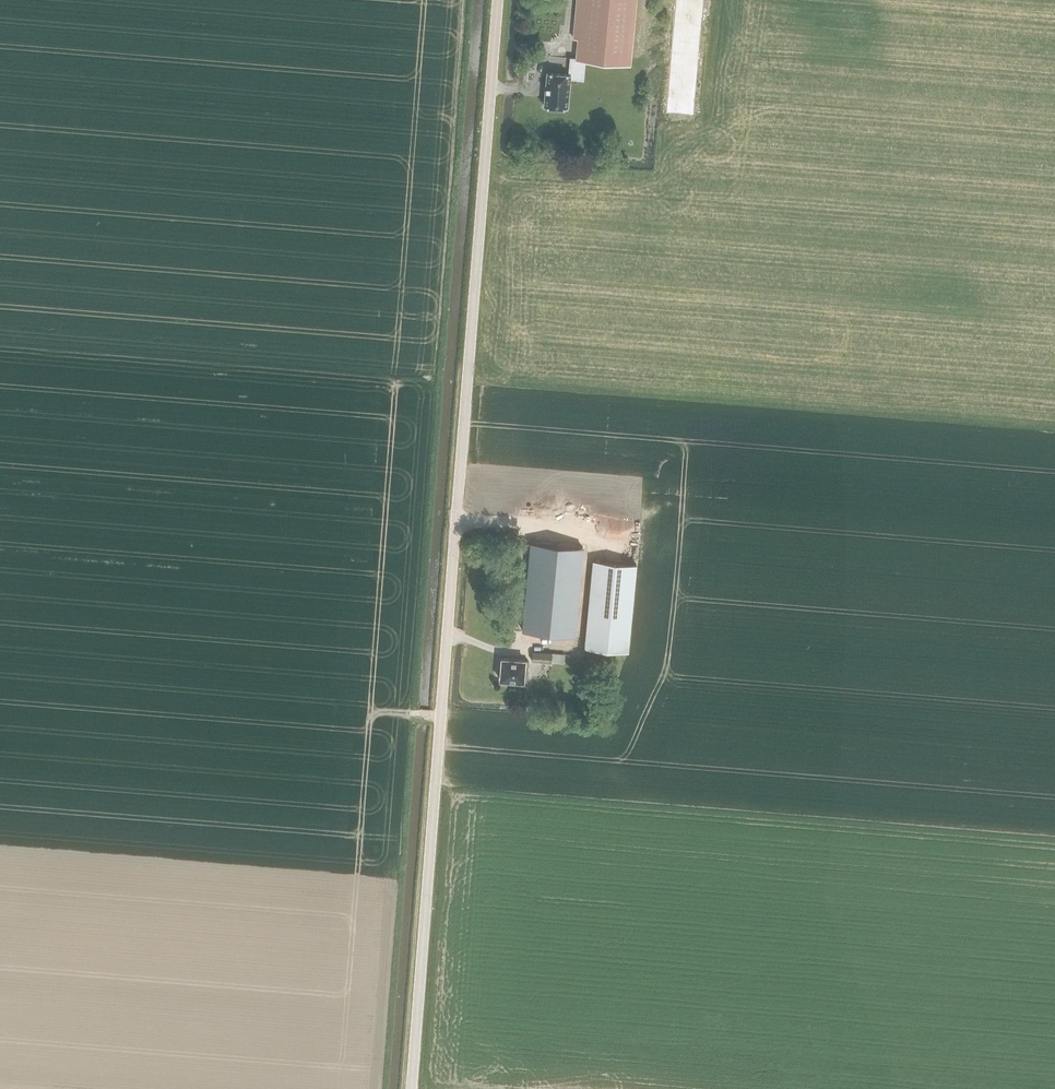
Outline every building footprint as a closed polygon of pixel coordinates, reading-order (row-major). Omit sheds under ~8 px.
[(636,0),(576,0),(573,38),(578,38),(576,60),(630,65),(636,0)] [(682,60),(680,109),(693,109),(695,60),(682,60)] [(547,72),(544,106),(567,108),(570,74),(547,72)] [(582,544),(531,540),(524,628),(576,632),(582,544)] [(592,560),(584,647),(628,651),(636,564),(592,560)] [(552,653),(532,651),(532,661),(551,663),(552,653)] [(501,660),(501,662),(499,661),(498,670),(501,670),(499,681),(520,683),(520,682),(525,683),(527,664),(523,664),(523,662),(501,660)]
